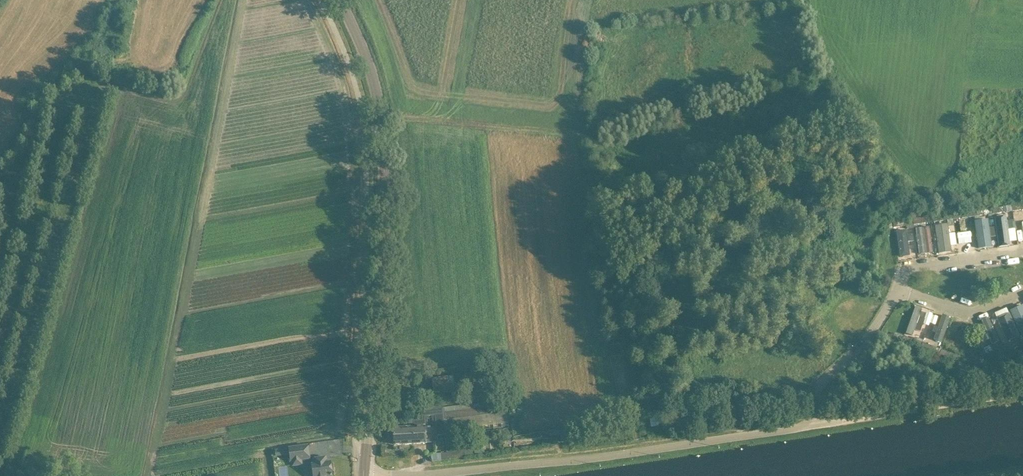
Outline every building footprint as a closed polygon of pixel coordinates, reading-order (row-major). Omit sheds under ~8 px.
[(1003,206),(992,208),(993,214),(1004,212),(1013,211),(1012,205),(1003,206)] [(983,209),(972,211),(973,217),(984,215),(993,214),(992,208),(983,209)] [(810,209),(802,213),(807,225),(816,221),(810,209)] [(955,213),(953,213),(953,219),(959,219),(962,218),(973,217),(972,211),(961,212),(955,213)] [(953,213),(933,216),(934,222),(944,220),(953,219),(953,213)] [(1004,215),(994,217),(999,247),(1009,245),(1004,215)] [(915,219),(913,219),(914,225),(925,223),(926,223),(934,222),(933,216),(915,219)] [(990,217),(975,219),(979,246),(986,246),(993,245),(991,224),(990,217)] [(904,220),(893,222),(894,227),(905,226),(906,226),(906,229),(914,228),(914,226),(914,225),(913,219),(905,220),(904,220)] [(947,224),(934,226),(937,252),(950,250),(947,224)] [(920,227),(915,228),(919,253),(925,252),(931,251),(930,245),(928,235),(926,226),(920,227)] [(905,229),(896,230),(900,256),(909,254),(905,229)] [(1022,335),(1022,305),(1022,303),(1010,309),(1022,335)] [(921,309),(914,307),(904,333),(912,336),(914,330),(919,332),(922,325),(916,323),(921,309)] [(1009,313),(997,318),(1007,341),(1019,336),(1009,313)] [(951,319),(941,315),(932,338),(942,341),(951,319)] [(989,316),(979,320),(989,344),(999,340),(989,316)] [(903,337),(902,341),(912,345),(921,348),(923,342),(922,342),(914,339),(904,336),(903,337)] [(1004,347),(1006,352),(1014,349),(1022,345),(1022,341),(1022,338),(1021,339),(1017,341),(1012,343),(1011,344),(1004,347)] [(923,342),(921,348),(931,352),(939,355),(941,349),(933,346),(923,342)] [(985,355),(987,360),(987,361),(988,360),(994,357),(996,357),(1006,352),(1004,347),(1003,347),(993,351),(985,355)] [(941,349),(939,355),(958,361),(960,356),(952,353),(941,349)] [(403,427),(393,428),(394,444),(426,443),(435,442),(435,439),(435,427),(426,428),(425,416),(435,415),(435,417),(436,427),(437,435),(447,434),(447,430),(446,426),(507,418),(508,418),(507,408),(506,399),(443,407),(442,400),(421,402),(422,419),(413,420),(414,427),(403,427)] [(657,416),(650,417),(651,427),(659,426),(657,416)] [(308,445),(289,448),(291,461),(292,461),(293,465),(302,464),(302,459),(310,458),(308,445)] [(312,464),(314,475),(331,475),(333,475),(331,462),(327,462),(326,457),(314,459),(315,464),(312,464)]
